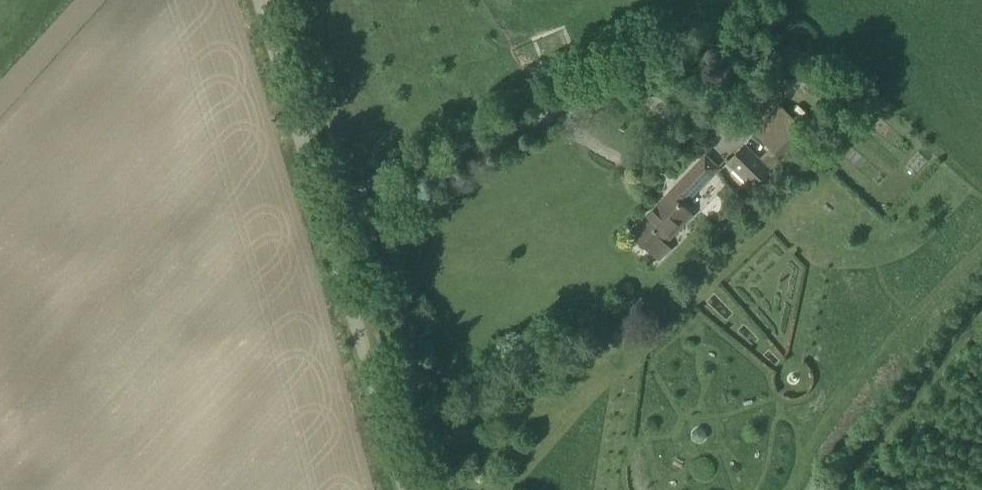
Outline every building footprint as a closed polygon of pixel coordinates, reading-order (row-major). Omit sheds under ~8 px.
[(752,120),(766,109),(758,99),(744,110),(752,120)] [(782,161),(808,132),(780,103),(752,131),(782,161)] [(759,161),(744,147),(729,162),(753,186),(780,160),(769,150),(759,161)] [(632,233),(654,254),(661,261),(673,249),(665,242),(692,214),(682,205),(718,169),(706,157),(632,233)] [(706,432),(701,428),(696,428),(692,432),(692,438),(696,442),(702,442),(706,437),(706,432)]
